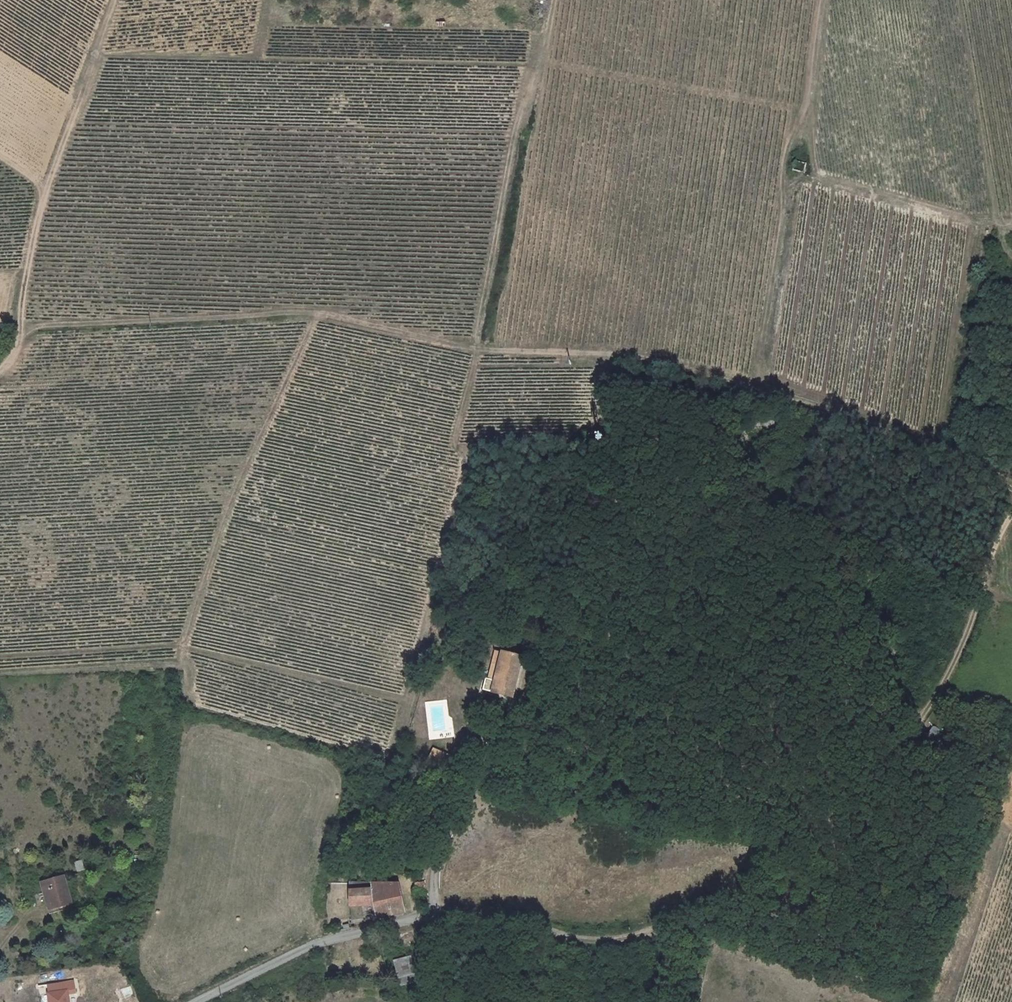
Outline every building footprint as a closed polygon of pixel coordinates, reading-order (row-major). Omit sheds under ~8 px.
[(505,681),(512,651),(504,649),(497,679),(505,681)] [(494,691),(524,698),(533,656),(512,651),(505,681),(497,679),(496,679),(494,691)] [(459,760),(433,747),(426,761),(453,774),(459,760)] [(382,884),(404,881),(402,868),(380,871),(382,884)] [(63,876),(42,882),(45,892),(48,891),(52,908),(71,903),(63,876)] [(404,881),(382,884),(345,889),(347,904),(373,901),(375,914),(407,910),(404,881)] [(419,895),(428,894),(426,883),(418,884),(419,895)] [(407,938),(408,932),(391,932),(390,940),(402,941),(403,938),(407,938)] [(415,978),(409,953),(394,957),(400,982),(415,978)] [(52,1001),(70,1001),(68,990),(76,989),(75,981),(49,984),(52,1001)]
